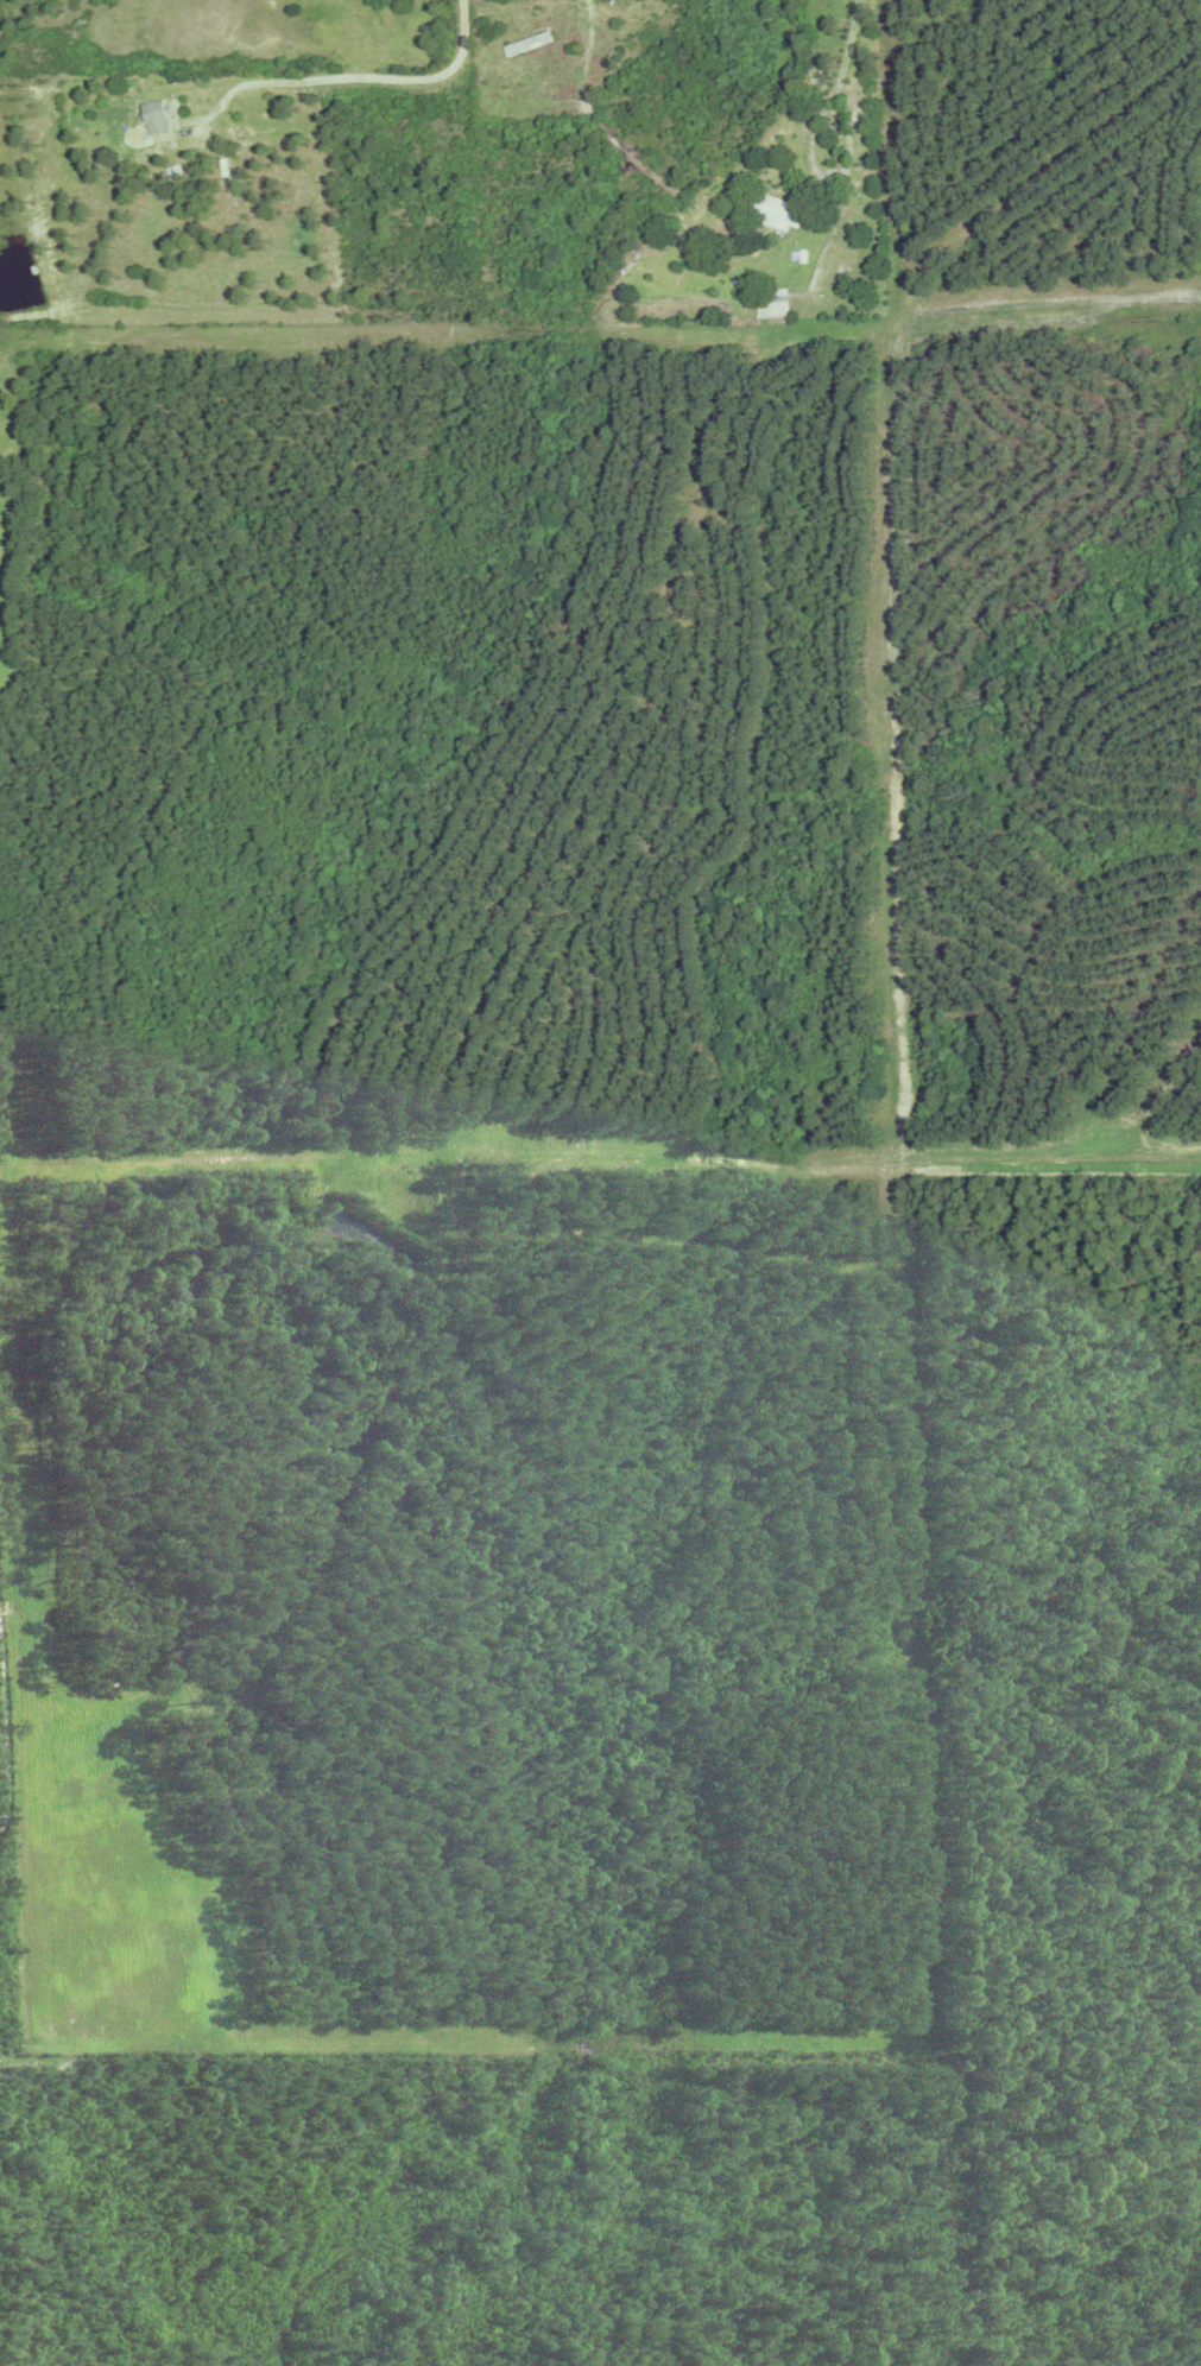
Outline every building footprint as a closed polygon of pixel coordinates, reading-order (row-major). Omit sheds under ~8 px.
[(151,136),(173,130),(164,99),(142,105),(151,136)] [(783,217),(780,226),(767,221),(771,213),(752,205),(756,197),(799,213),(796,222),(783,217)] [(797,260),(797,257),(789,257),(789,249),(797,249),(797,246),(804,246),(804,260),(797,260)] [(754,287),(784,286),(785,311),(771,311),(771,314),(756,315),(754,287)]
